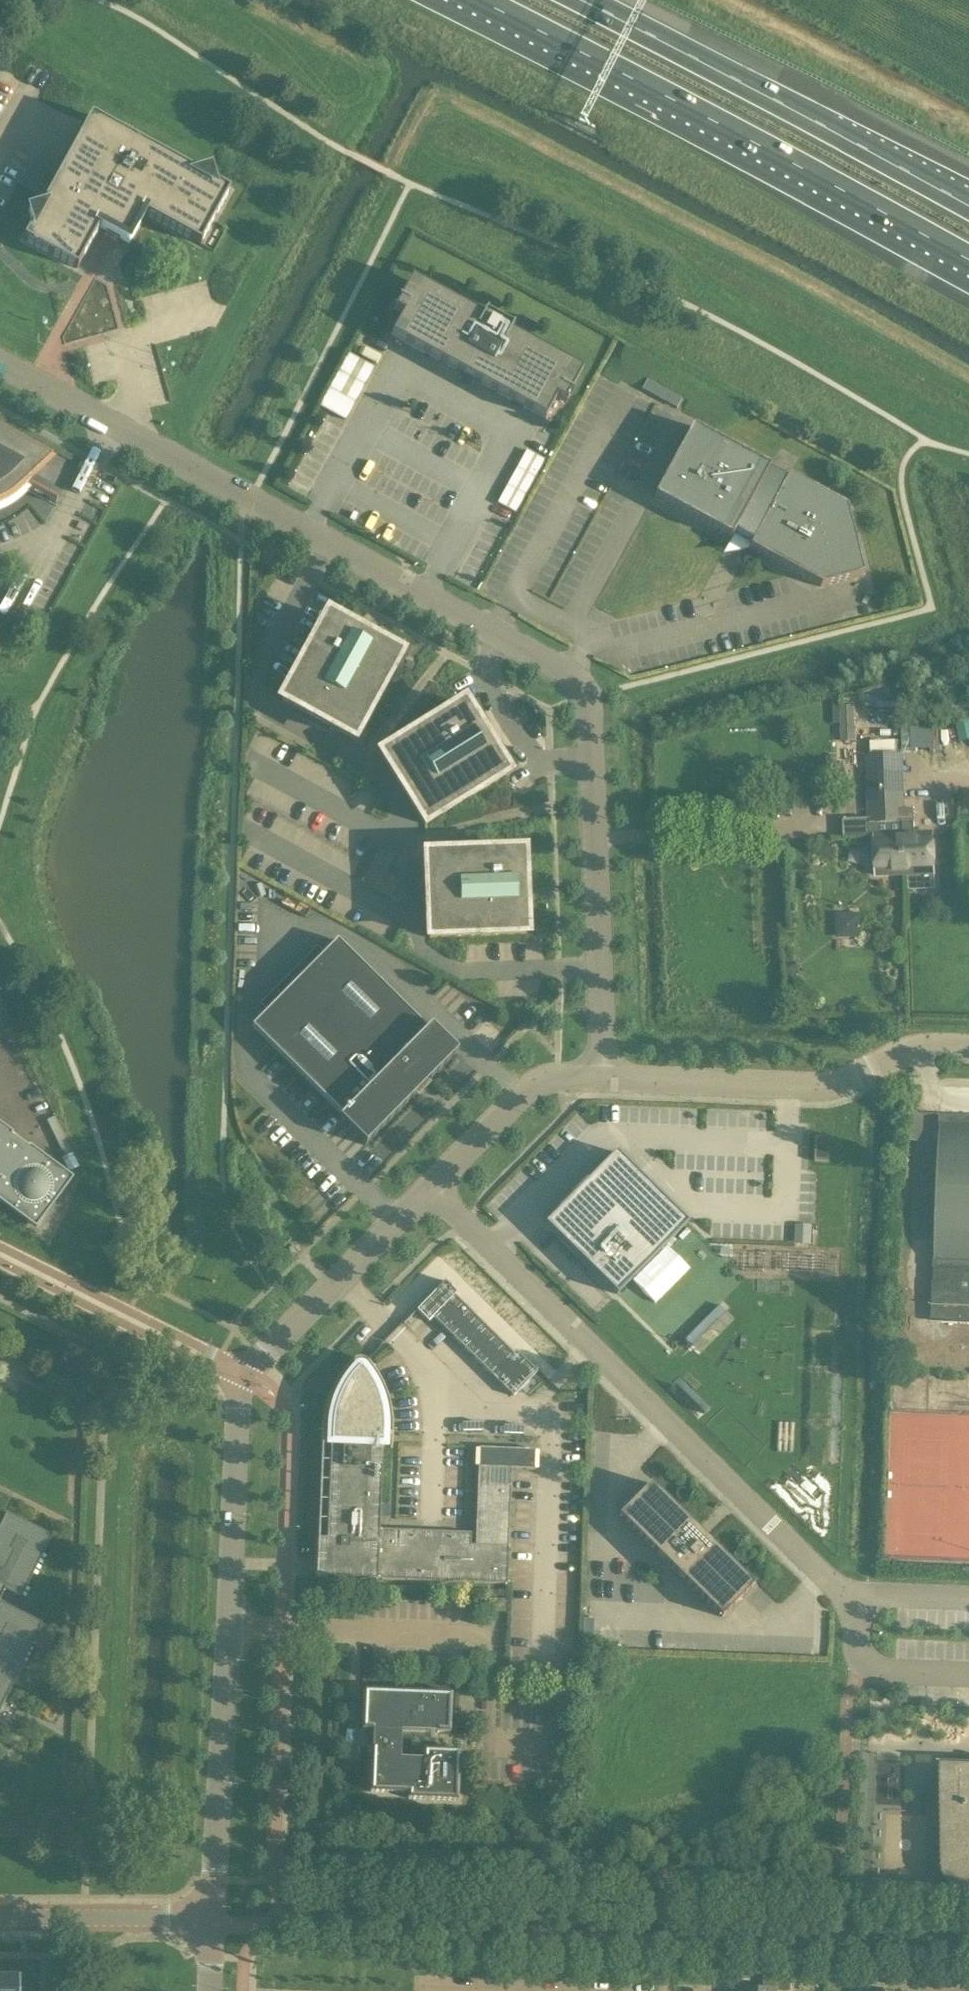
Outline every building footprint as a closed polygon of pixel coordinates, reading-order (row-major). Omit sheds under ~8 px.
[(23,239),(76,268),(100,225),(107,229),(103,236),(115,243),(119,236),(127,240),(142,213),(199,244),(229,191),(210,181),(208,171),(198,174),(91,115),(40,209),(30,212),(33,221),(23,239)] [(19,184),(35,193),(49,167),(33,158),(19,184)] [(577,371),(508,334),(511,327),(486,313),(482,320),(413,283),(403,301),(398,299),(393,309),(402,315),(391,335),(545,419),(556,398),(566,403),(571,393),(566,390),(577,371)] [(320,404),(346,418),(375,364),(349,350),(320,404)] [(862,576),(845,509),(768,467),(692,427),(654,497),(729,538),(798,575),(819,587),(862,576)] [(1,499),(3,498),(5,497),(10,494),(11,493),(13,492),(14,491),(16,489),(17,488),(19,486),(21,485),(22,483),(23,482),(24,481),(25,480),(26,479),(23,477),(15,473),(6,468),(0,464),(0,500),(1,499)] [(29,486),(50,499),(61,482),(40,468),(29,486)] [(327,616),(281,700),(353,739),(399,655),(327,616)] [(506,774),(463,704),(381,755),(424,824),(506,774)] [(840,742),(855,742),(854,709),(839,710),(840,742)] [(901,754),(865,756),(868,818),(842,819),(843,838),(874,837),(875,875),(904,874),(901,822),(905,822),(905,821),(904,821),(904,810),(901,754)] [(913,821),(913,809),(903,809),(904,810),(904,821),(905,821),(908,821),(913,821)] [(901,822),(904,874),(933,873),(932,833),(914,834),(913,821),(908,821),(905,821),(905,822),(901,822)] [(387,869),(396,852),(381,844),(362,878),(391,894),(401,877),(387,869)] [(521,853),(425,856),(428,938),(524,934),(521,853)] [(841,940),(858,939),(857,915),(840,916),(841,940)] [(338,1119),(365,1146),(457,1053),(430,1026),(427,1030),(337,940),(251,1027),(341,1116),(338,1119)] [(939,1115),(932,1268),(948,1269),(948,1283),(932,1282),(930,1316),(936,1322),(968,1323),(968,1117),(939,1115)] [(35,1226),(69,1179),(27,1148),(11,1136),(0,1128),(0,1200),(35,1226)] [(813,1161),(828,1162),(829,1137),(814,1136),(813,1161)] [(616,1152),(545,1224),(617,1295),(687,1223),(616,1152)] [(454,1296),(456,1294),(444,1283),(417,1311),(429,1322),(433,1317),(513,1396),(521,1388),(532,1376),(534,1375),(537,1372),(515,1351),(514,1351),(512,1353),(454,1296)] [(675,1347),(698,1324),(662,1290),(640,1314),(675,1347)] [(721,1304),(686,1338),(699,1352),(735,1319),(721,1304)] [(506,1585),(508,1547),(511,1468),(478,1467),(474,1546),(470,1545),(470,1533),(385,1530),(385,1534),(378,1534),(382,1446),(391,1446),(391,1439),(392,1435),(392,1431),(392,1427),(391,1423),(391,1417),(390,1412),(389,1406),(388,1402),(387,1398),(386,1395),(384,1391),(383,1387),(381,1384),(379,1380),(377,1376),(375,1373),(373,1370),(371,1368),(368,1363),(367,1362),(365,1361),(364,1360),(362,1360),(361,1359),(359,1359),(357,1359),(356,1360),(353,1361),(352,1362),(350,1363),(348,1366),(343,1371),(340,1376),(338,1379),(336,1382),(334,1385),(332,1389),(331,1392),(328,1397),(327,1401),(326,1405),(325,1410),(323,1415),(323,1419),(322,1422),(322,1427),(321,1432),(321,1437),(321,1440),(321,1443),(330,1443),(326,1540),(317,1540),(316,1579),(376,1581),(377,1580),(506,1585)] [(618,1516),(721,1617),(753,1585),(650,1484),(618,1516)] [(5,1590),(21,1598),(53,1536),(7,1513),(0,1526),(0,1599),(5,1590)] [(491,1600),(490,1612),(506,1613),(506,1600),(491,1600)] [(43,1624),(0,1602),(0,1709),(43,1624)] [(451,1693),(370,1690),(363,1689),(361,1729),(373,1730),(373,1747),(371,1747),(369,1792),(407,1793),(407,1798),(457,1800),(459,1750),(423,1749),(422,1758),(400,1757),(401,1731),(449,1733),(451,1693)] [(937,1762),(937,1763),(939,1763),(941,1862),(941,1866),(941,1867),(941,1871),(942,1874),(943,1877),(944,1878),(946,1881),(948,1884),(950,1886),(953,1888),(956,1890),(960,1892),(964,1893),(967,1894),(968,1894),(968,1763),(937,1762)] [(763,1990),(743,1989),(743,1990),(790,1990),(791,1979),(763,1978),(763,1990)] [(17,1979),(0,1979),(0,1990),(17,1990),(17,1979)]
